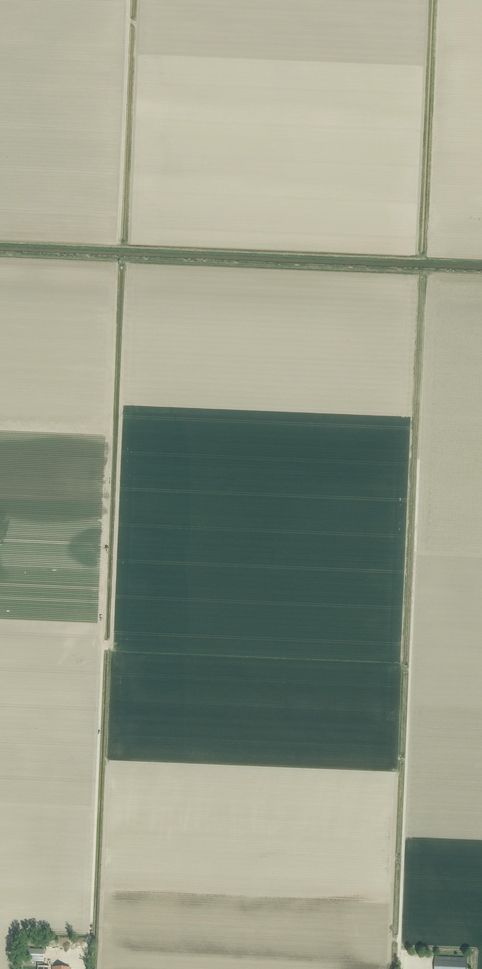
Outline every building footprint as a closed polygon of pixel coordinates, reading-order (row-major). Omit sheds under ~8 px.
[(23,949),(23,961),(43,962),(43,950),(23,949)] [(467,958),(434,956),(434,968),(467,968),(467,958)]
